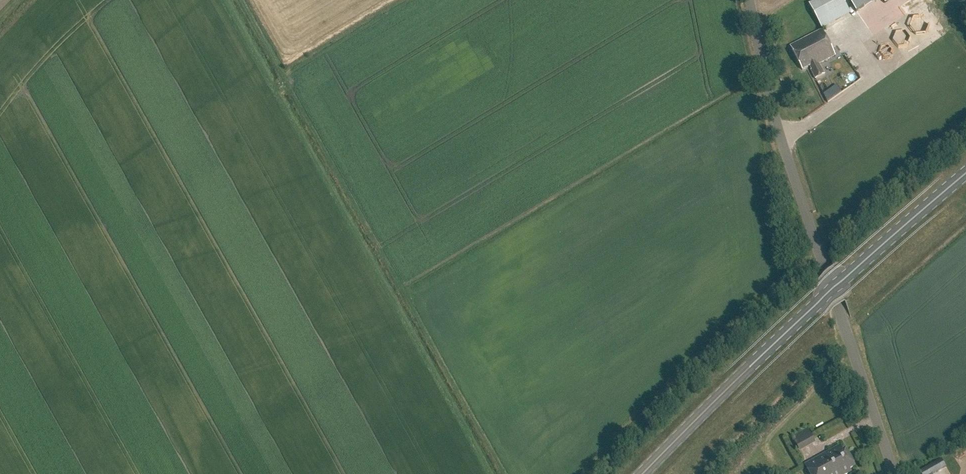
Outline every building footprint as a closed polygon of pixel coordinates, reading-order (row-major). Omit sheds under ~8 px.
[(806,2),(814,17),(843,2),(842,0),(810,0),(806,2)] [(857,13),(876,0),(848,0),(857,13)] [(809,66),(815,78),(824,73),(819,63),(834,56),(835,56),(821,29),(790,45),(802,69),(809,66)] [(806,430),(792,437),(798,448),(811,441),(806,430)] [(816,473),(847,473),(848,473),(847,472),(854,468),(852,465),(858,462),(850,450),(848,451),(843,444),(810,463),(816,473)] [(920,472),(921,473),(934,473),(942,469),(938,462),(920,472)]
